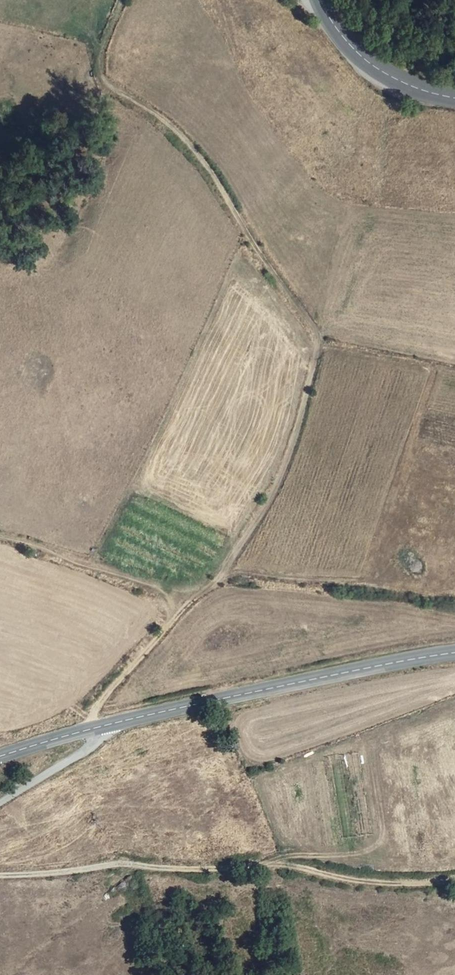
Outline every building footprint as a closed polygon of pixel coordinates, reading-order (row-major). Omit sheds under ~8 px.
[(333,774),(343,772),(340,756),(330,758),(333,774)]
